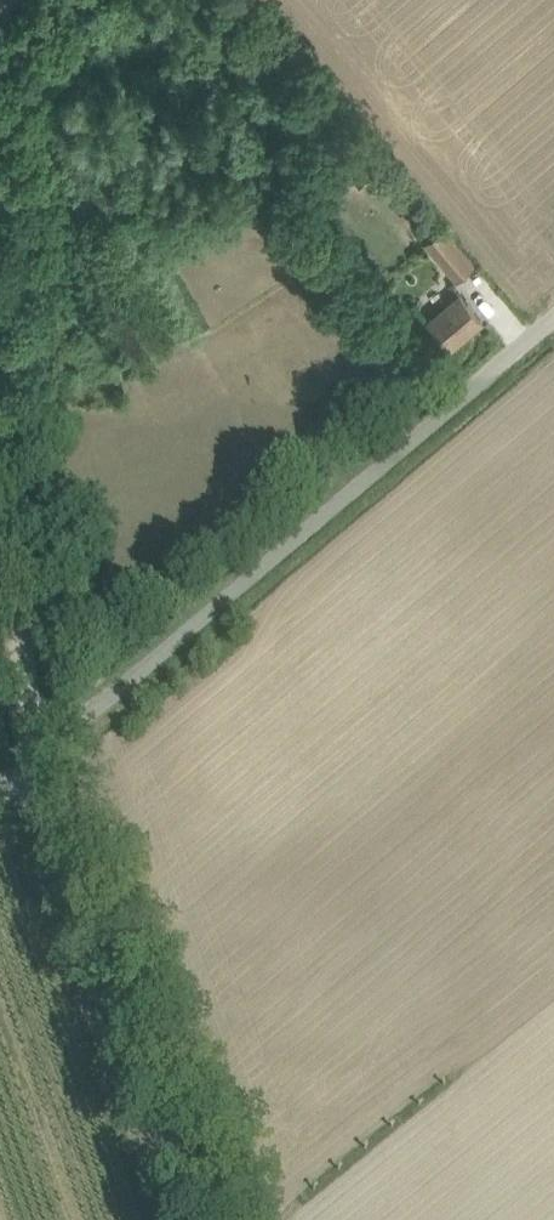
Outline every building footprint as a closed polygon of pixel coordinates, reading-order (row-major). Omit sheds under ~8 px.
[(461,248),(442,264),(456,280),(475,265),(461,248)] [(428,323),(450,348),(483,320),(461,295),(428,323)]
